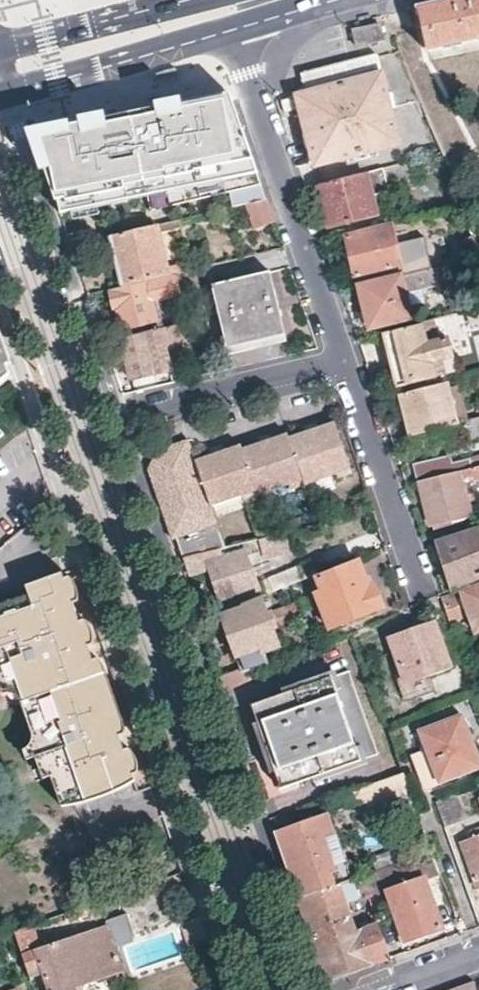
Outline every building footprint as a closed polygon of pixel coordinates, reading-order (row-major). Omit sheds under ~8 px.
[(418,7),(428,50),(478,39),(478,0),(450,0),(418,7)] [(385,40),(382,23),(353,29),(357,46),(385,40)] [(376,56),(301,76),(306,93),(297,96),(316,166),(402,145),(382,73),(381,74),(376,56)] [(37,145),(61,213),(145,193),(149,209),(261,182),(229,91),(44,133),(47,143),(37,145)] [(410,177),(405,161),(383,167),(388,183),(410,177)] [(384,169),(366,173),(366,172),(320,185),(331,227),(377,215),(372,196),(389,191),(384,169)] [(266,198),(248,202),(255,222),(273,217),(266,198)] [(183,226),(181,218),(111,235),(123,284),(181,270),(190,267),(188,261),(169,265),(160,231),(183,226)] [(398,275),(433,267),(429,253),(401,260),(391,224),(345,235),(355,275),(396,265),(398,275)] [(467,258),(474,273),(478,271),(478,255),(467,258)] [(398,275),(360,284),(371,327),(413,316),(407,292),(437,284),(433,267),(398,275)] [(271,271),(213,284),(228,348),(285,334),(271,271)] [(160,327),(192,320),(190,309),(158,316),(153,299),(180,292),(175,274),(113,290),(116,308),(120,307),(124,326),(158,319),(160,327)] [(182,348),(198,344),(192,320),(160,327),(146,331),(146,334),(122,340),(132,377),(171,368),(165,343),(179,340),(182,348)] [(448,334),(429,338),(425,322),(385,332),(398,385),(439,375),(435,361),(454,356),(448,334)] [(7,375),(8,374),(0,350),(0,381),(7,375)] [(399,392),(410,435),(432,429),(436,446),(478,435),(478,414),(457,419),(448,380),(399,392)] [(350,466),(334,418),(288,434),(303,477),(304,482),(350,466)] [(303,477),(288,434),(285,425),(240,440),(256,489),(257,493),(303,477)] [(211,504),(195,456),(189,436),(157,445),(147,464),(158,495),(172,536),(176,534),(183,554),(184,553),(224,543),(216,521),(218,521),(211,504)] [(256,489),(240,440),(195,456),(211,504),(256,489)] [(419,479),(478,464),(478,454),(450,462),(447,454),(415,462),(419,479)] [(419,479),(430,523),(469,513),(464,488),(478,484),(478,464),(419,479)] [(478,574),(478,527),(435,541),(450,587),(478,574)] [(224,543),(184,553),(189,572),(209,565),(221,599),(259,584),(246,549),(261,546),(263,551),(286,545),(282,530),(224,543)] [(380,606),(371,582),(366,584),(356,559),(314,577),(320,589),(313,592),(326,627),(380,606)] [(290,582),(316,572),(313,562),(270,578),(274,589),(290,582)] [(63,573),(26,586),(33,606),(0,617),(0,690),(1,690),(3,695),(5,695),(12,695),(17,697),(20,701),(31,728),(32,735),(32,741),(29,747),(24,750),(27,761),(36,759),(43,779),(51,777),(62,807),(72,805),(86,802),(87,803),(105,797),(121,790),(136,781),(134,775),(125,750),(120,736),(94,660),(89,646),(80,621),(74,603),(65,578),(63,573)] [(70,576),(65,578),(74,603),(79,602),(79,593),(77,587),(74,581),(70,576)] [(448,624),(468,617),(473,633),(478,631),(478,586),(439,601),(448,624)] [(262,593),(244,600),(244,607),(224,615),(242,665),(220,672),(224,685),(250,674),(247,664),(266,657),(264,646),(278,642),(272,624),(296,617),(289,598),(266,606),(262,593)] [(85,619),(80,621),(89,646),(94,645),(94,636),(92,629),(89,625),(85,619)] [(450,668),(432,619),(389,635),(406,683),(450,668)] [(98,658),(94,660),(120,736),(125,734),(125,730),(125,724),(104,665),(101,662),(98,658)] [(377,750),(348,669),(268,698),(267,693),(250,699),(266,744),(282,788),(299,782),(298,777),(377,750)] [(462,717),(419,733),(438,784),(478,769),(478,764),(462,717)] [(125,750),(134,775),(138,773),(138,766),(138,760),(136,755),(133,751),(130,748),(125,750)] [(436,802),(444,824),(470,814),(462,792),(436,802)] [(289,871),(298,897),(339,883),(349,879),(326,813),(275,831),(289,871)] [(468,831),(470,836),(461,839),(478,888),(478,827),(468,831)] [(394,848),(355,861),(361,875),(399,862),(394,848)] [(425,878),(439,873),(431,850),(399,862),(361,875),(368,895),(387,887),(423,874),(425,878)] [(442,926),(425,878),(423,874),(387,887),(406,939),(442,926)] [(359,937),(356,931),(346,902),(339,883),(298,897),(310,933),(331,926),(337,945),(359,937)] [(199,918),(196,909),(179,916),(181,923),(181,924),(199,918)] [(110,916),(116,943),(133,939),(127,912),(110,916)] [(379,924),(356,931),(359,937),(337,945),(331,926),(310,933),(321,965),(327,981),(391,958),(379,924)] [(30,980),(44,975),(49,989),(76,989),(75,989),(123,972),(108,927),(41,950),(33,927),(14,933),(30,980)] [(475,981),(449,989),(478,989),(475,981)]
